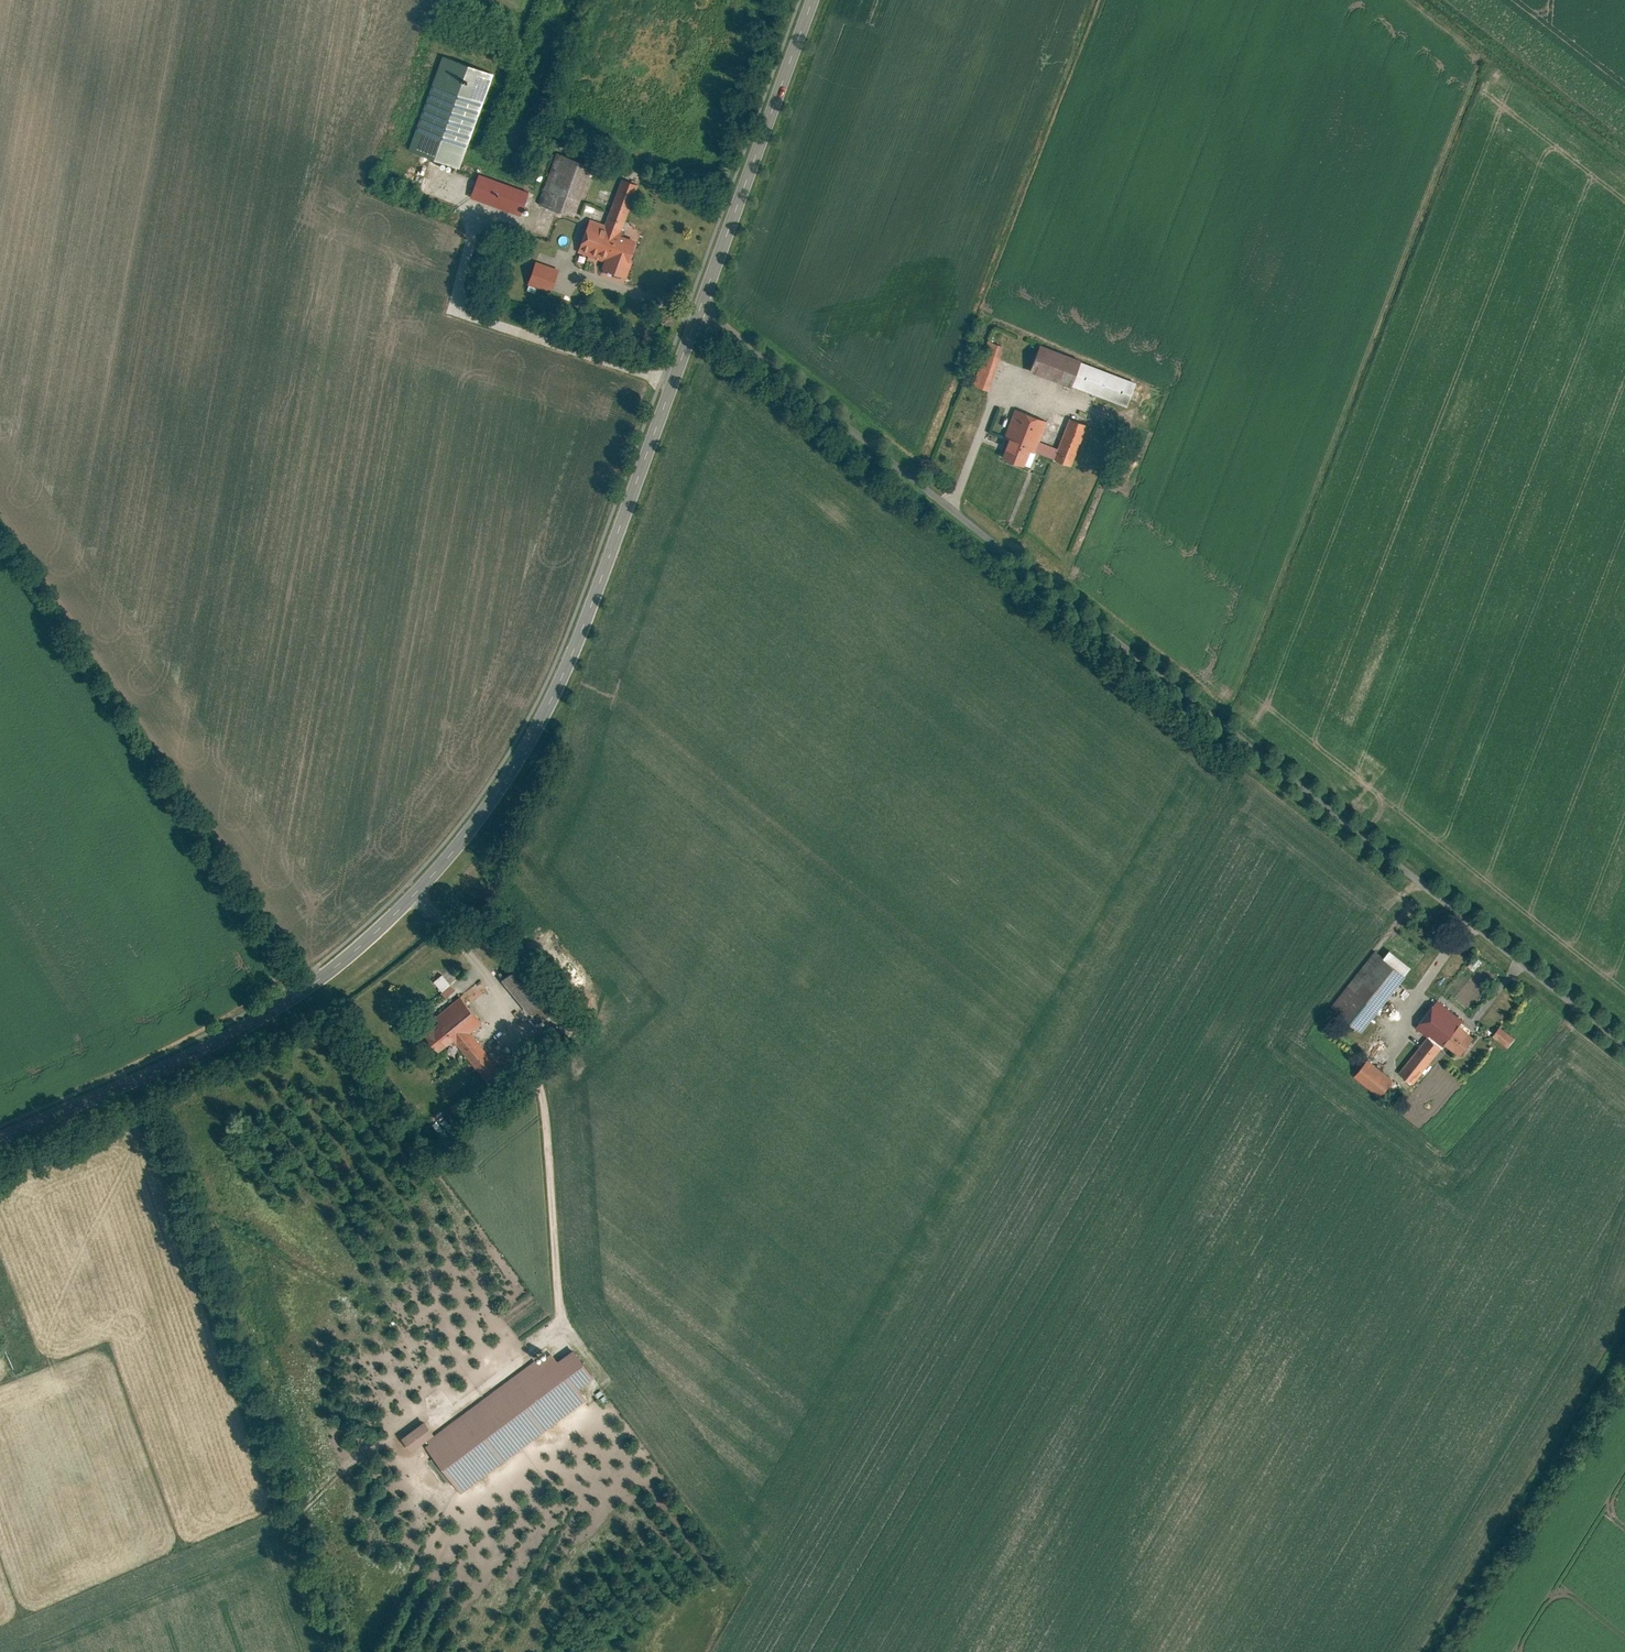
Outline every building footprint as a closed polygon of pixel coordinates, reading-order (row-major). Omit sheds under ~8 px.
[(492,74),(441,55),(408,149),(459,167),(492,74)] [(592,164),(557,152),(539,204),(574,216),(592,164)] [(530,192),(477,173),(470,195),(522,214),(530,192)] [(635,184),(620,178),(602,228),(617,234),(635,184)] [(599,221),(588,217),(576,249),(603,259),(600,268),(623,276),(628,261),(627,260),(634,240),(617,234),(602,228),(597,227),(599,221)] [(558,269),(535,260),(527,282),(550,291),(558,269)] [(973,384),(987,390),(1004,346),(989,340),(973,384)] [(1037,344),(1027,371),(1127,408),(1137,382),(1037,344)] [(1015,408),(997,456),(1023,465),(1029,449),(1072,466),(1088,424),(1068,416),(1057,447),(1038,440),(1046,420),(1015,408)] [(1376,951),(1330,1006),(1359,1031),(1411,968),(1388,949),(1382,956),(1376,951)] [(1468,965),(1475,971),(1483,961),(1477,955),(1468,965)] [(530,960),(510,976),(538,1010),(558,994),(530,960)] [(435,979),(447,996),(457,989),(445,973),(435,979)] [(459,999),(424,1028),(444,1053),(455,1044),(468,1033),(480,1024),(459,999)] [(1427,1036),(1398,1072),(1413,1084),(1444,1045),(1459,1057),(1475,1037),(1456,1022),(1459,1018),(1436,999),(1414,1026),(1427,1036)] [(1501,1025),(1493,1035),(1507,1047),(1515,1037),(1501,1025)] [(489,1059),(468,1033),(455,1044),(476,1069),(489,1059)] [(1395,1080),(1368,1058),(1353,1076),(1381,1098),(1395,1080)] [(461,1116),(474,1104),(465,1095),(452,1107),(461,1116)] [(535,1357),(427,1438),(430,1442),(426,1444),(462,1492),(585,1399),(575,1387),(592,1374),(572,1347),(557,1358),(550,1349),(537,1359),(535,1357)] [(400,1434),(411,1448),(433,1431),(423,1418),(400,1434)]
